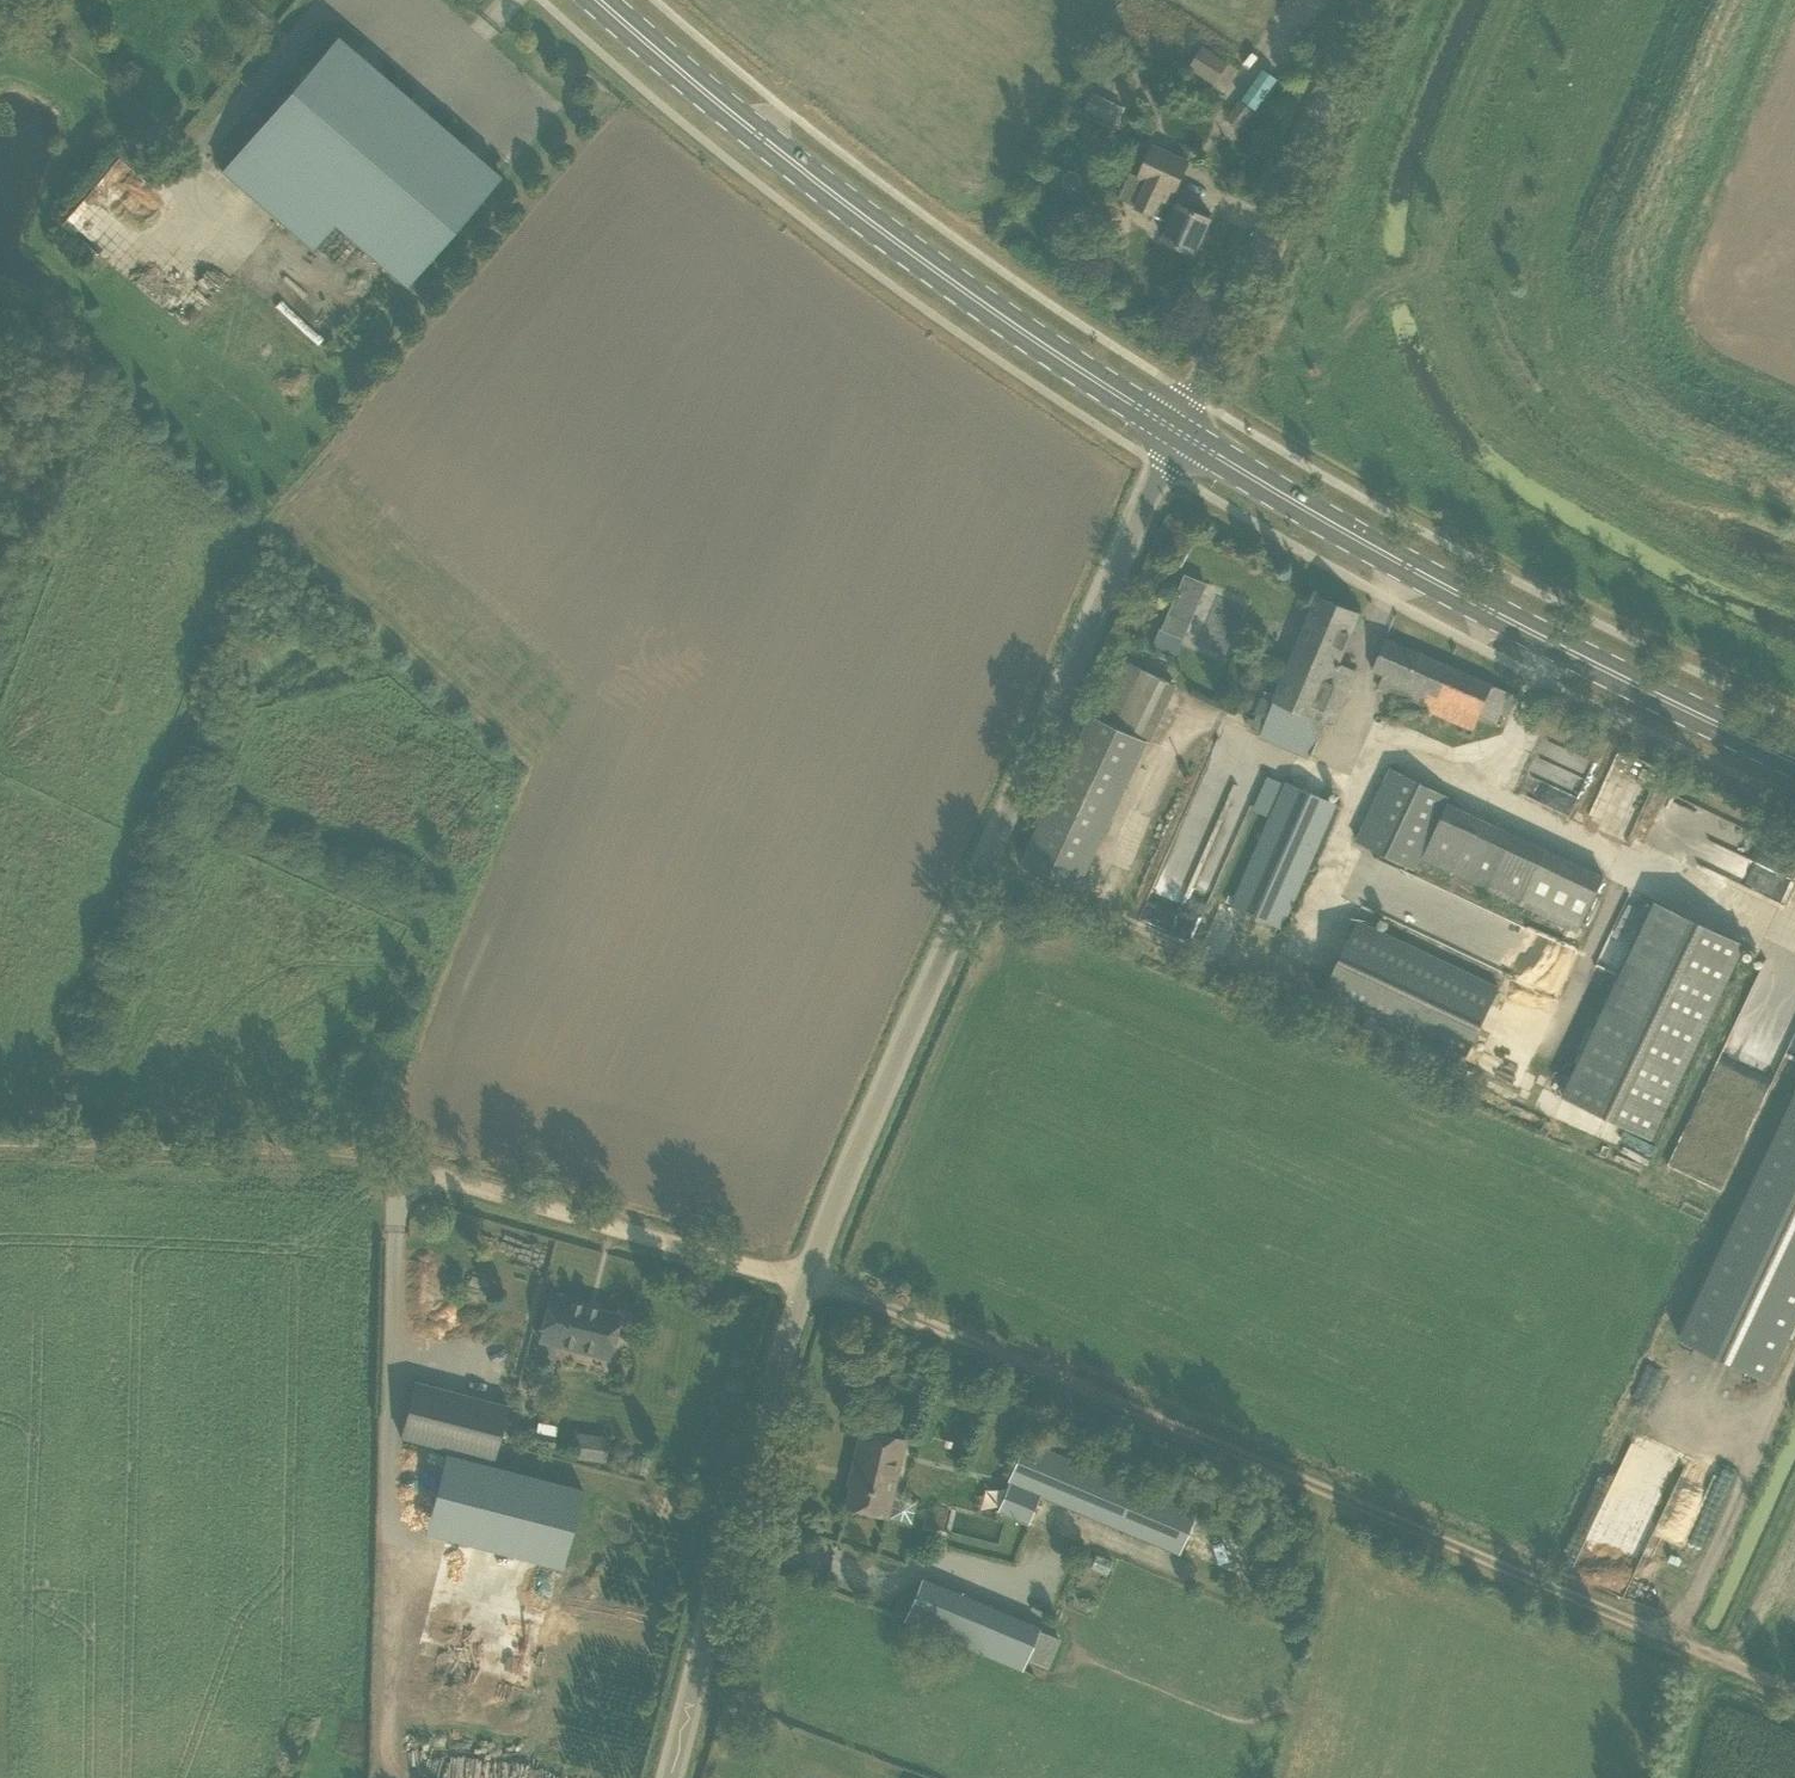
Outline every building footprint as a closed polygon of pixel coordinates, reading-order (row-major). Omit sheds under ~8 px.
[(313,249),(335,224),(407,286),(501,176),(337,36),(222,170),(313,249)] [(1230,63),(1203,46),(1189,67),(1216,85),(1230,63)] [(1115,121),(1123,104),(1093,90),(1085,106),(1115,121)] [(1255,111),(1240,99),(1225,117),(1240,129),(1255,111)] [(1164,239),(1195,253),(1211,218),(1180,204),(1179,206),(1173,203),(1192,160),(1152,142),(1136,178),(1148,183),(1137,207),(1154,214),(1172,222),(1164,239)] [(1185,638),(1208,583),(1186,573),(1163,629),(1185,638)] [(1338,662),(1359,613),(1320,596),(1261,734),(1312,755),(1325,723),(1333,726),(1356,670),(1338,662)] [(1178,655),(1185,638),(1163,629),(1160,628),(1153,644),(1178,655)] [(1385,670),(1383,678),(1478,713),(1491,677),(1384,638),(1373,666),(1385,670)] [(1087,891),(1168,676),(1127,661),(1105,719),(1085,712),(1026,868),(1087,891)] [(1448,795),(1405,774),(1391,768),(1387,776),(1355,840),(1370,846),(1369,847),(1413,868),(1448,795)] [(1337,803),(1287,781),(1232,905),(1283,928),(1337,803)] [(1475,881),(1500,828),(1448,803),(1423,857),(1475,881)] [(1738,853),(1729,876),(1785,899),(1794,876),(1738,853)] [(1654,1139),(1747,944),(1656,900),(1563,1096),(1654,1139)] [(1359,919),(1322,996),(1464,1065),(1501,986),(1359,919)] [(1679,1337),(1769,1380),(1794,1326),(1794,1093),(1679,1337)] [(609,1357),(620,1315),(586,1306),(587,1302),(552,1293),(540,1339),(575,1349),(576,1346),(590,1349),(589,1352),(609,1357)] [(584,1484),(493,1461),(508,1405),(416,1381),(401,1437),(469,1454),(448,1533),(564,1563),(584,1484)] [(855,1471),(847,1507),(886,1516),(905,1439),(862,1429),(852,1470),(855,1471)] [(574,1456),(605,1457),(606,1433),(576,1431),(574,1456)] [(555,1436),(537,1433),(535,1443),(554,1446),(555,1436)] [(1010,1483),(999,1510),(1028,1522),(1039,1495),(1178,1553),(1196,1510),(1026,1439),(1008,1482),(1010,1483)] [(940,1634),(946,1636),(963,1596),(922,1579),(906,1619),(940,1634)] [(1060,1639),(1038,1630),(1026,1658),(1048,1668),(1060,1639)] [(957,1659),(964,1643),(946,1636),(940,1634),(934,1649),(957,1659)]
